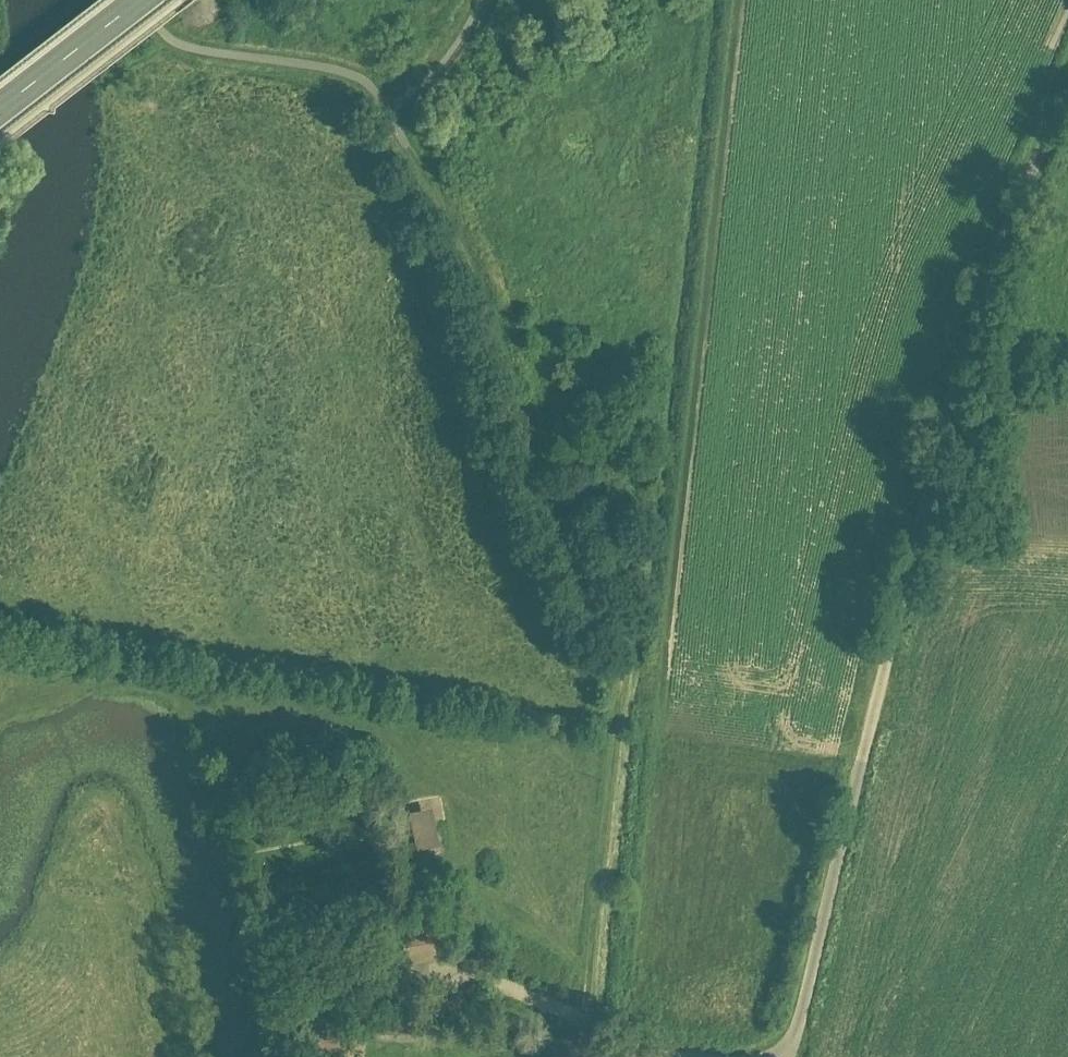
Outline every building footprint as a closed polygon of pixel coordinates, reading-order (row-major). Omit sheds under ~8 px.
[(424,804),(404,808),(412,847),(432,843),(424,804)] [(382,836),(379,818),(366,821),(365,812),(325,820),(330,846),(382,836)] [(404,927),(411,961),(458,953),(452,918),(404,927)]
